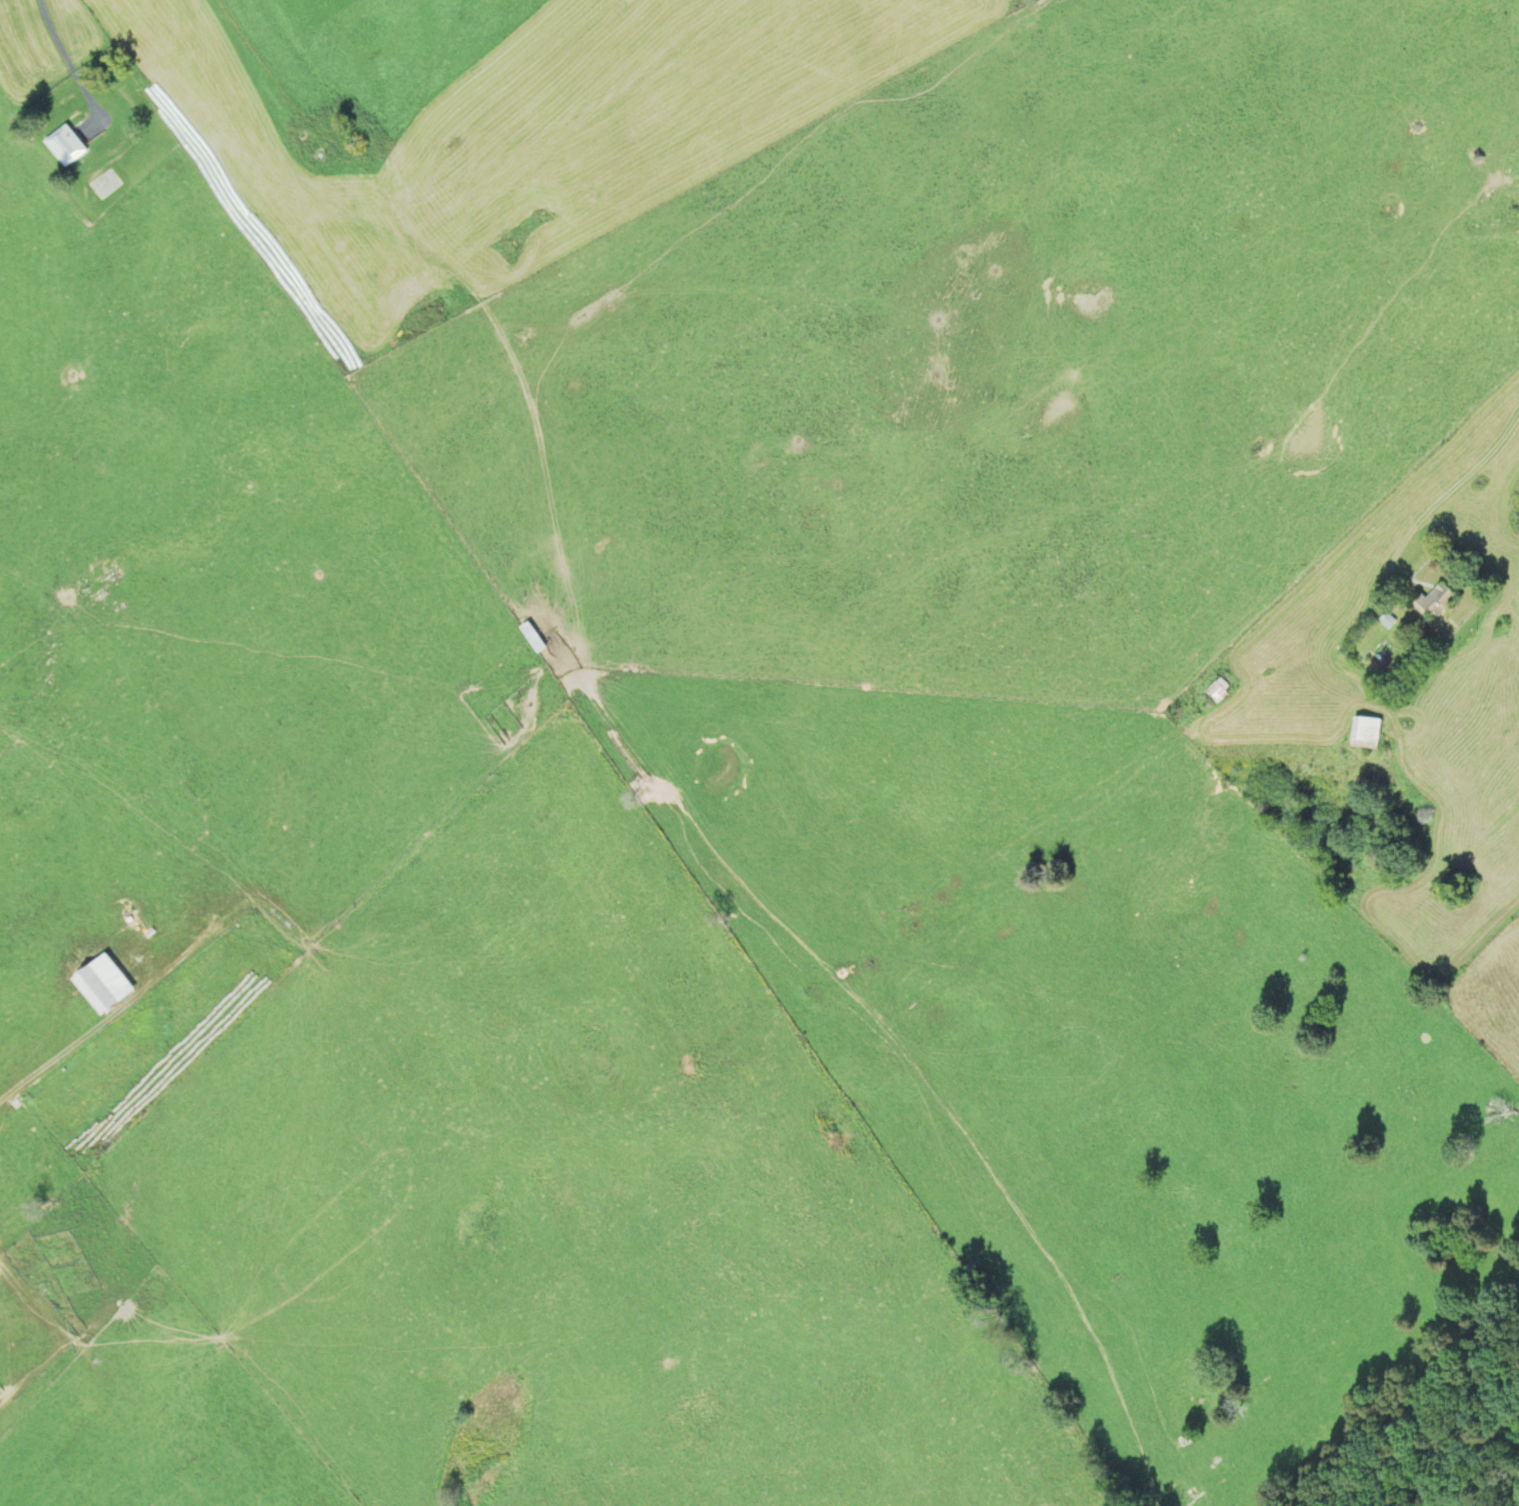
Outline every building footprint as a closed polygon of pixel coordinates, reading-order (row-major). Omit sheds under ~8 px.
[(65,169),(87,153),(66,125),(44,142),(65,169)] [(1429,625),(1456,599),(1440,582),(1424,598),(1421,595),(1410,605),(1429,625)] [(1215,704),(1229,688),(1218,678),(1204,694),(1215,704)] [(1376,747),(1377,718),(1350,718),(1350,747),(1376,747)] [(70,979),(102,954),(131,990),(98,1015),(70,979)]
